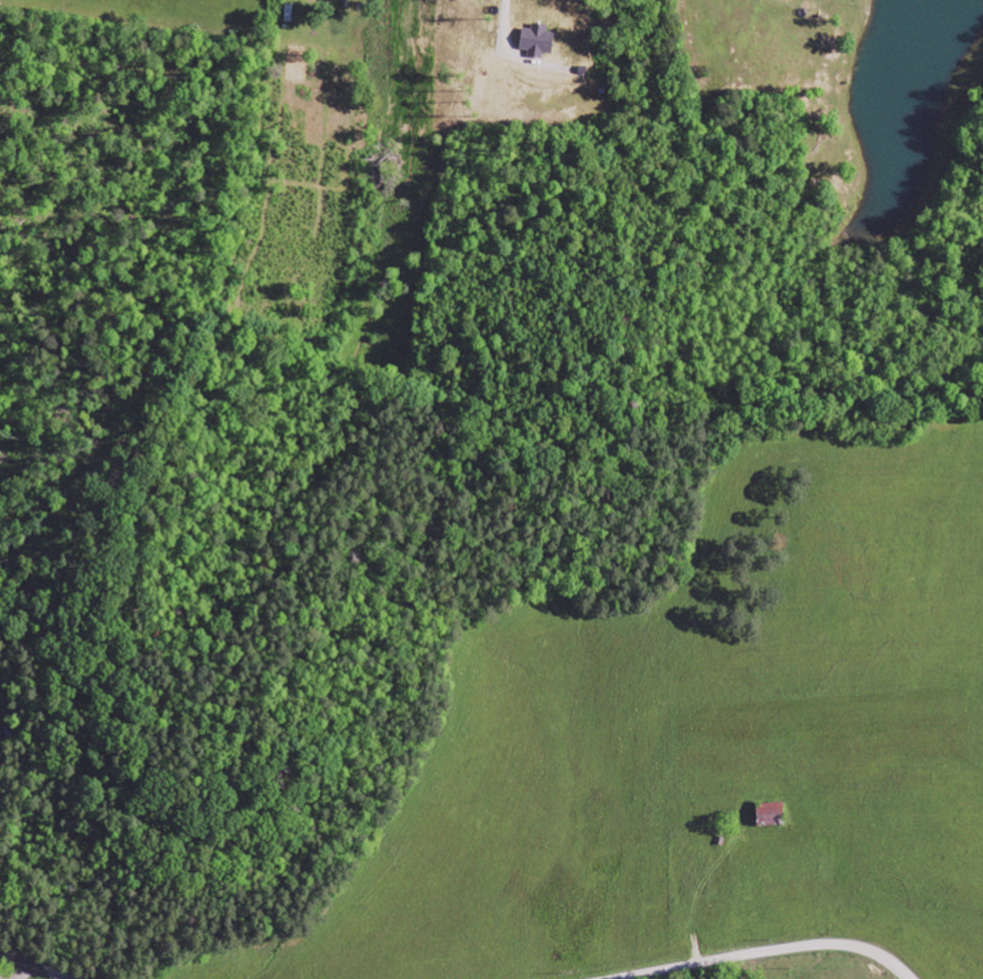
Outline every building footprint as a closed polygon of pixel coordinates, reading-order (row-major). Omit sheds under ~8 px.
[(521,49),(529,50),(528,56),(543,58),(544,52),(553,54),(556,32),(548,31),(548,25),(533,23),(532,29),(524,28),(521,49)] [(785,803),(759,804),(760,825),(786,824),(785,803)]
